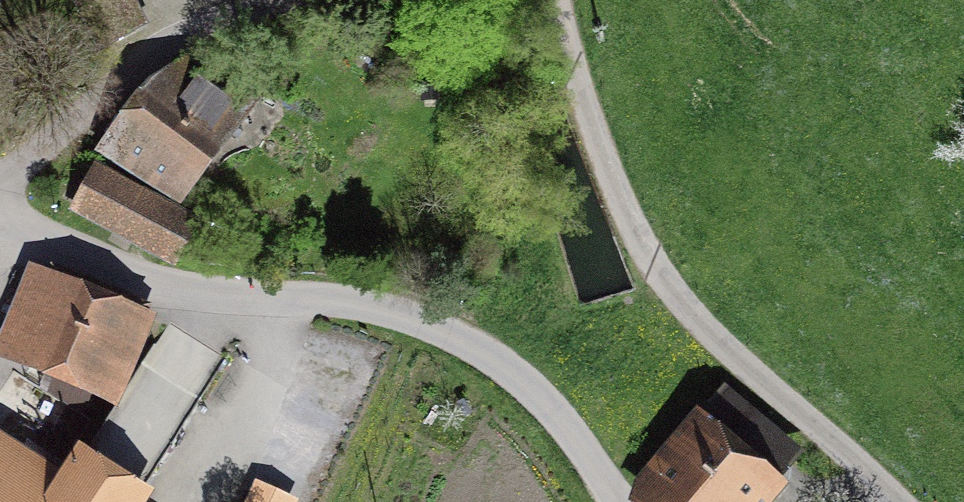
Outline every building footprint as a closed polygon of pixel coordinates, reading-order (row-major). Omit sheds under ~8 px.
[(241,110),(181,64),(157,97),(155,96),(128,132),(132,135),(115,158),(102,149),(100,151),(174,199),(241,110)] [(195,227),(94,171),(75,205),(175,260),(195,227)] [(14,279),(0,313),(0,380),(101,421),(138,330),(14,279)] [(120,501),(136,501),(222,359),(168,326),(78,477),(120,501)] [(646,501),(789,501),(797,492),(709,418),(641,498),(646,501)] [(0,454),(0,501),(120,501),(78,477),(51,461),(40,478),(0,454)]
